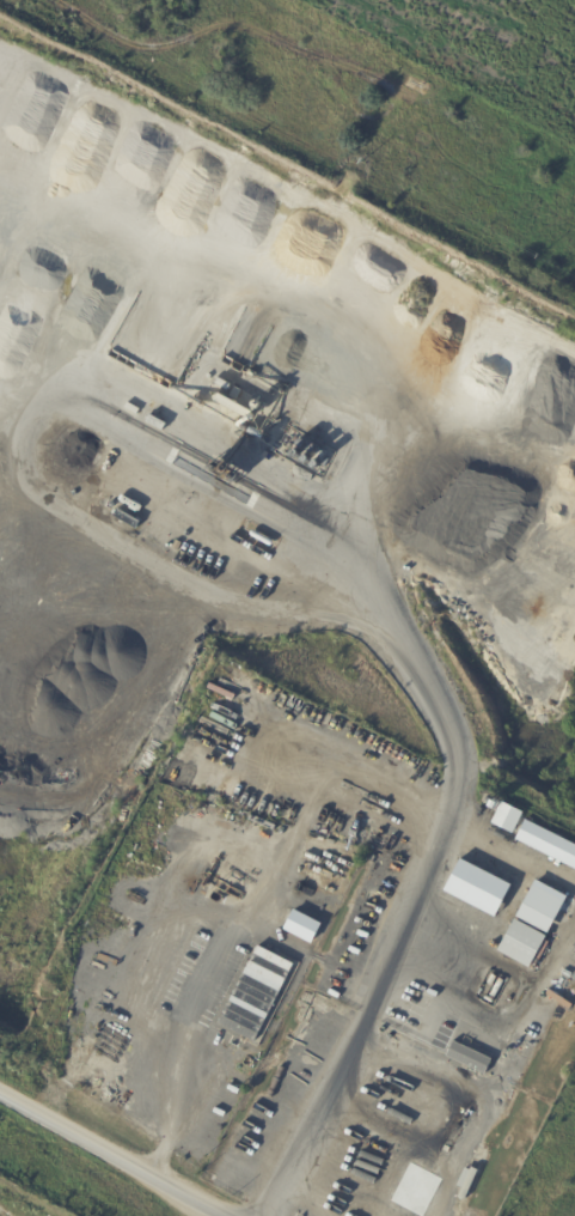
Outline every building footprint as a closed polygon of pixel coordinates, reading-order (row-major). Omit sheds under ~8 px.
[(523,812),(501,801),(491,823),(513,833),(523,812)] [(574,874),(574,843),(530,821),(518,846),(574,874)] [(445,896),(501,925),(519,890),(463,861),(445,896)] [(522,922),(555,938),(574,901),(540,884),(522,922)] [(502,955),(534,972),(551,941),(518,924),(502,955)] [(446,1059),(454,1041),(493,1059),(484,1077),(446,1059)] [(246,1083),(240,1099),(231,1095),(237,1080),(246,1083)] [(237,1101),(233,1109),(226,1107),(231,1098),(237,1101)] [(232,1112),(234,1113),(230,1124),(220,1119),(226,1109),(232,1112)] [(219,1124),(224,1126),(210,1154),(202,1150),(216,1123),(219,1124)] [(481,1147),(489,1149),(485,1157),(476,1153),(479,1145),(481,1147)] [(473,1155),(483,1159),(481,1163),(469,1159),(471,1154),(473,1155)]
